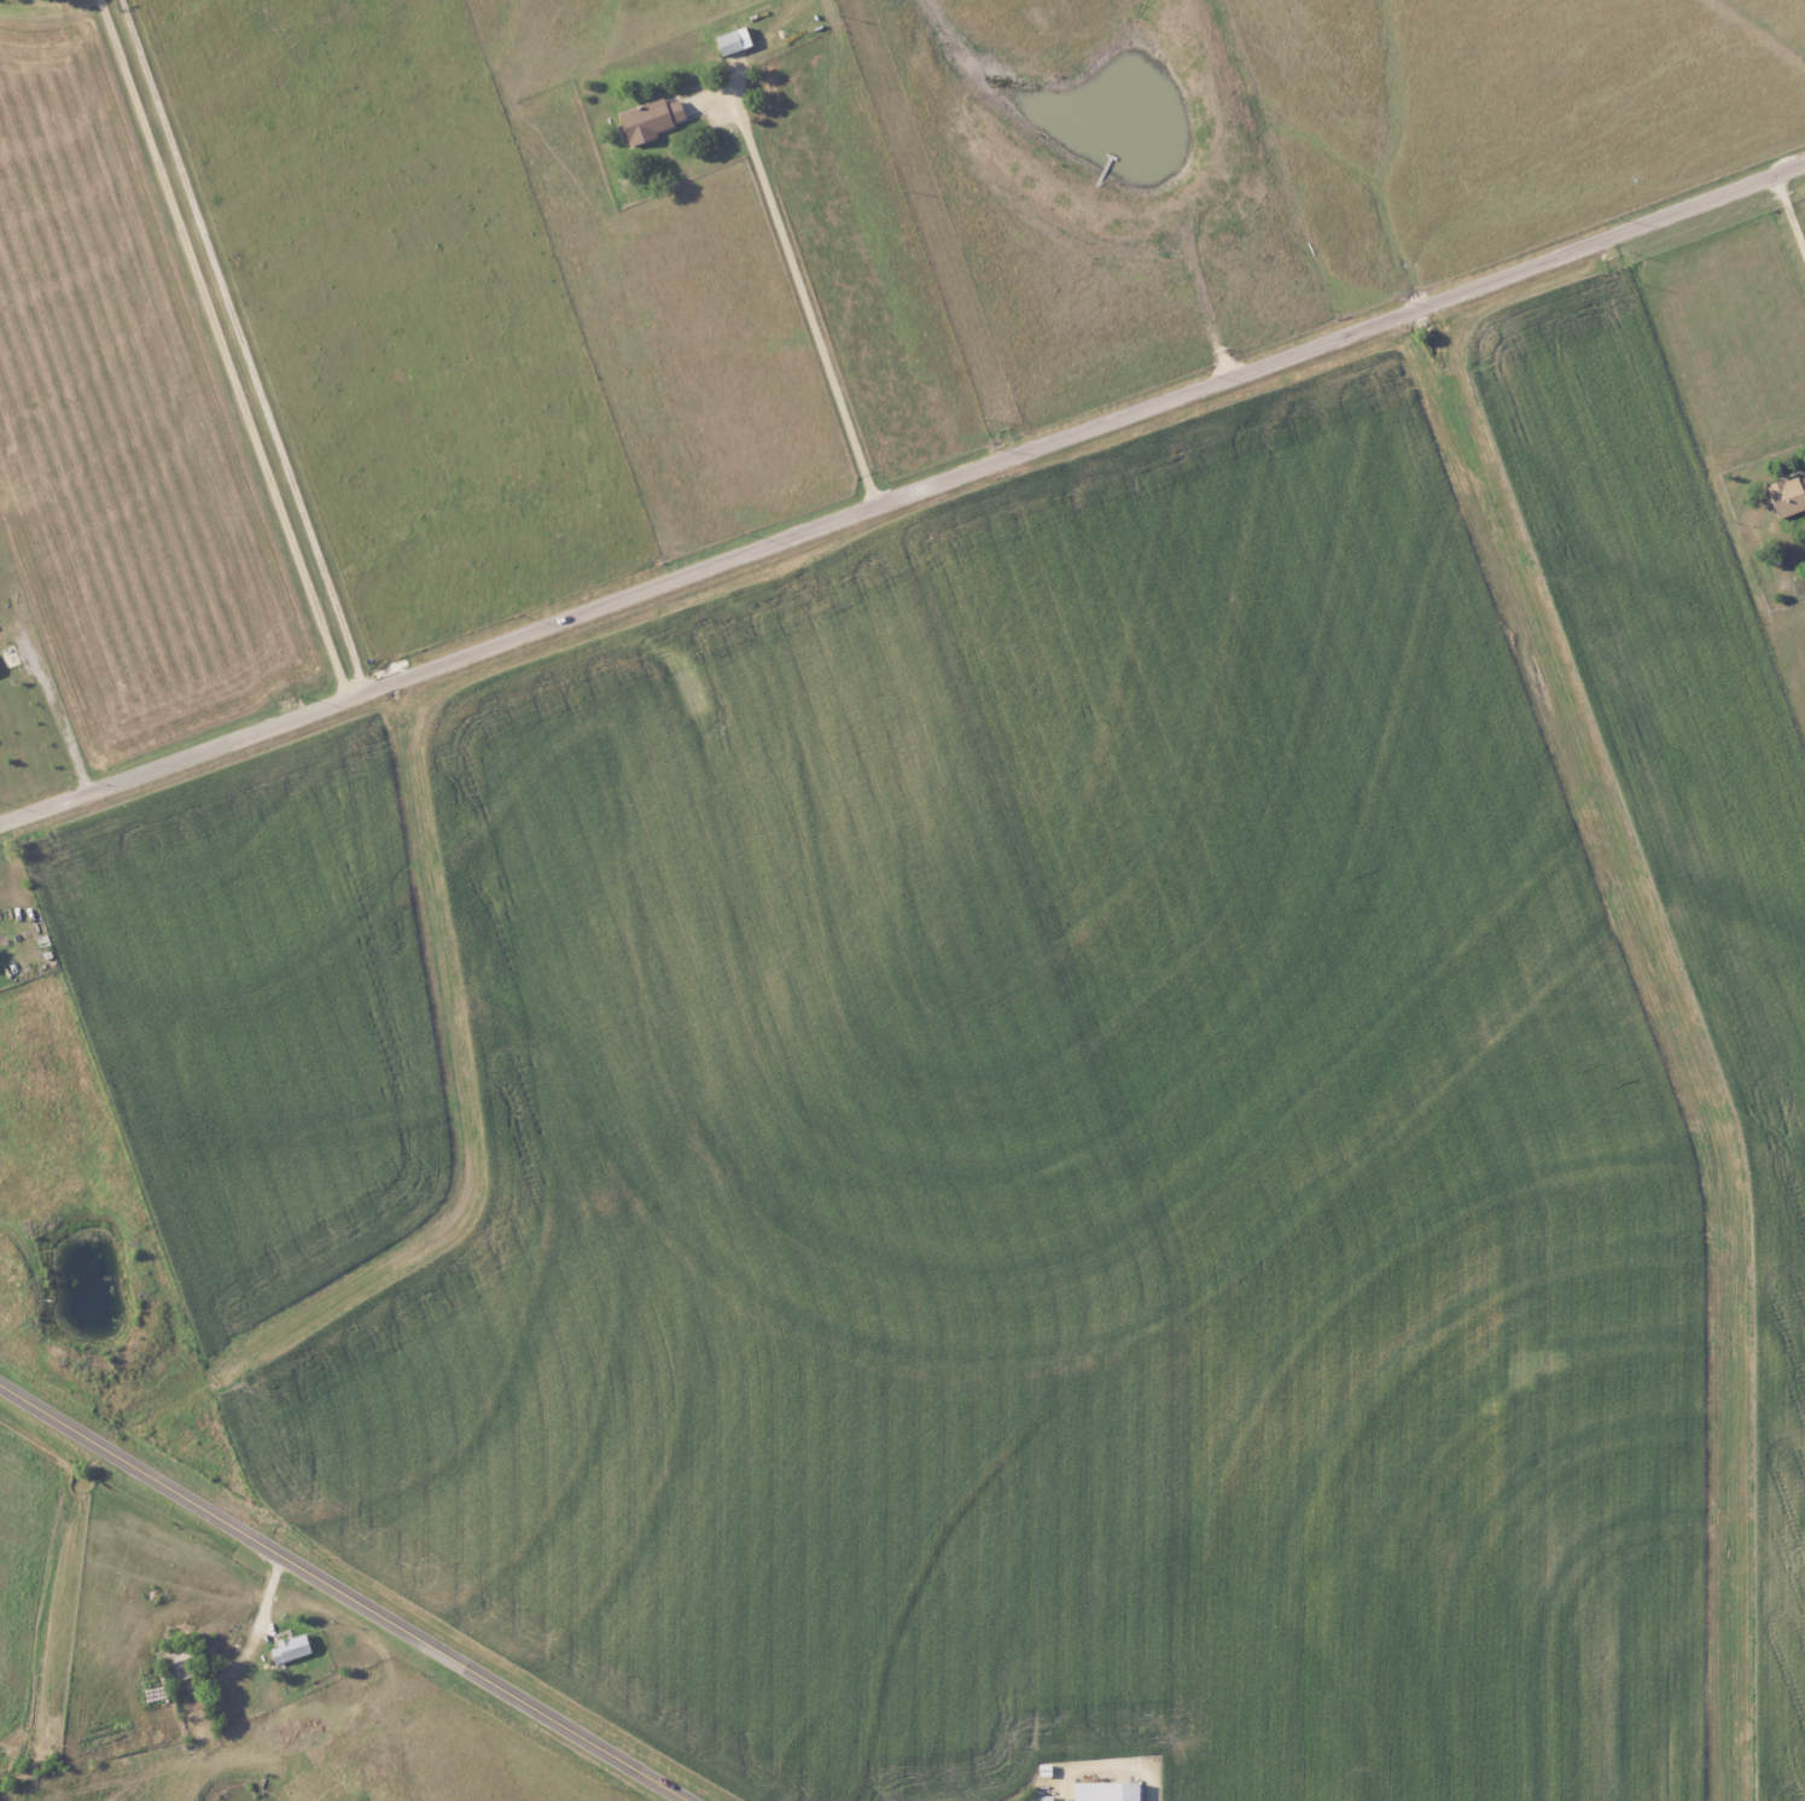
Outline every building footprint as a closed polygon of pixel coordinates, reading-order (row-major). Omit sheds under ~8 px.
[(719,56),(751,46),(744,26),(712,37),(719,56)] [(615,114),(624,144),(685,125),(677,99),(663,104),(662,100),(615,114)] [(1804,508),(1804,482),(1798,485),(1795,476),(1765,486),(1775,518),(1804,508)] [(267,1646),(273,1665),(310,1652),(304,1634),(267,1646)] [(1136,1783),(1072,1782),(1071,1800),(1136,1800),(1136,1783)]
